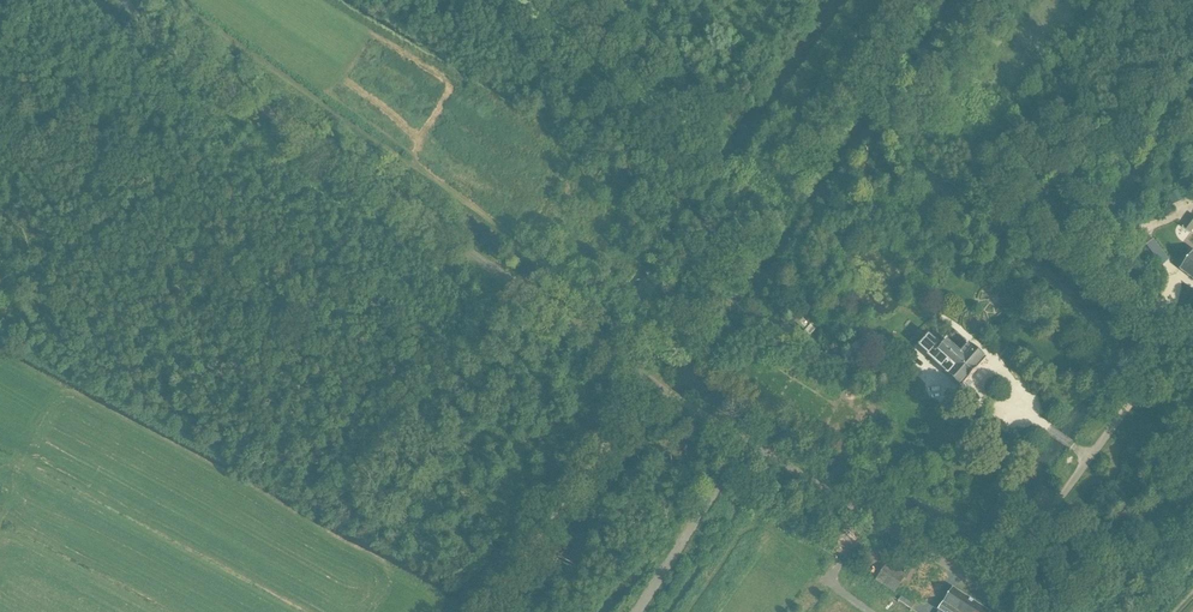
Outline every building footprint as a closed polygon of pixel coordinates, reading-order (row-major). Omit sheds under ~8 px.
[(1192,230),(1192,216),(1191,215),(1182,228),(1191,234),(1192,230)] [(1160,227),(1148,232),(1151,238),(1163,233),(1160,227)] [(1144,244),(1159,258),(1164,252),(1148,239),(1144,244)] [(1179,270),(1192,281),(1192,252),(1179,270)] [(969,344),(960,353),(947,341),(942,347),(928,335),(918,347),(927,356),(926,357),(945,374),(945,375),(960,389),(987,360),(969,344)] [(875,581),(894,593),(905,577),(885,564),(875,581)] [(938,610),(941,611),(989,611),(953,588),(938,610)]
